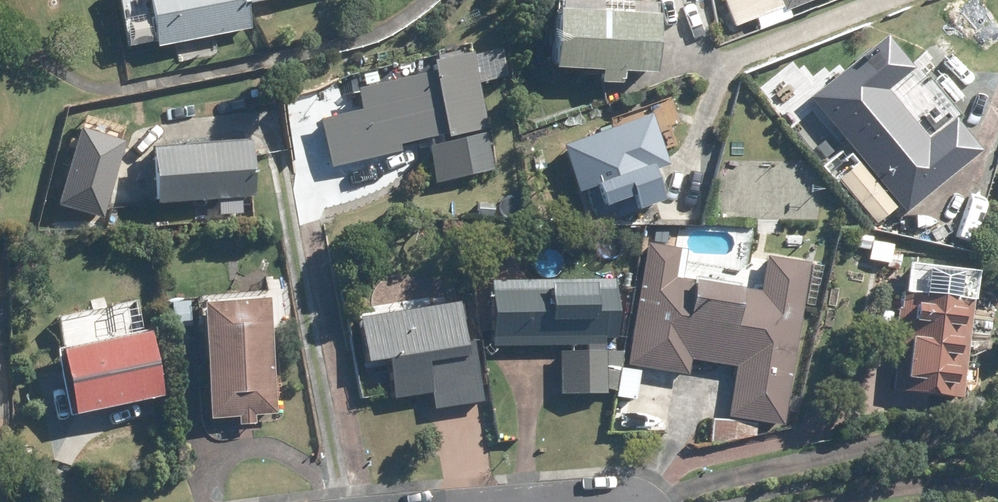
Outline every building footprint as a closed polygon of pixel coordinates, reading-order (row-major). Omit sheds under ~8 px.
[(247,4),(247,0),(149,0),(158,47),(252,29),(247,4)] [(603,83),(625,84),(625,72),(657,74),(659,15),(602,14),(603,0),(597,0),(570,0),(569,11),(560,11),(557,70),(604,71),(603,83)] [(737,26),(756,18),(761,29),(792,17),(789,10),(815,0),(726,0),(737,26)] [(812,98),(863,161),(840,180),(876,226),(899,206),(906,214),(983,151),(956,118),(927,141),(887,92),(915,69),(888,36),(812,98)] [(401,152),(399,145),(447,134),(449,143),(429,147),(437,183),(494,170),(485,130),(489,129),(478,83),(508,76),(502,52),(474,59),(473,53),(431,63),(434,73),(359,90),(364,111),(320,121),(331,169),(401,152)] [(653,114),(563,147),(581,197),(607,187),(613,205),(651,192),(645,175),(671,165),(653,114)] [(252,142),(154,149),(158,204),(256,197),(252,142)] [(605,194),(590,199),(596,212),(610,208),(605,194)] [(692,358),(739,367),(731,417),(784,425),(811,264),(769,256),(763,292),(684,279),(689,250),(649,244),(629,365),(689,375),(692,358)] [(578,255),(560,255),(560,265),(578,265),(578,255)] [(902,325),(894,390),(963,398),(974,301),(977,301),(980,272),(913,264),(909,293),(905,292),(903,310),(899,310),(898,324),(902,325)] [(588,352),(561,352),(561,395),(608,395),(609,389),(615,390),(617,390),(623,353),(615,353),(615,282),(494,282),(494,345),(588,344),(588,352)] [(270,301),(204,305),(211,419),(239,418),(240,426),(256,425),(256,414),(277,412),(270,301)] [(461,303),(361,319),(367,363),(389,360),(395,399),(434,393),(436,409),(484,401),(475,340),(467,340),(461,303)] [(152,331),(58,351),(71,416),(165,396),(152,331)]
